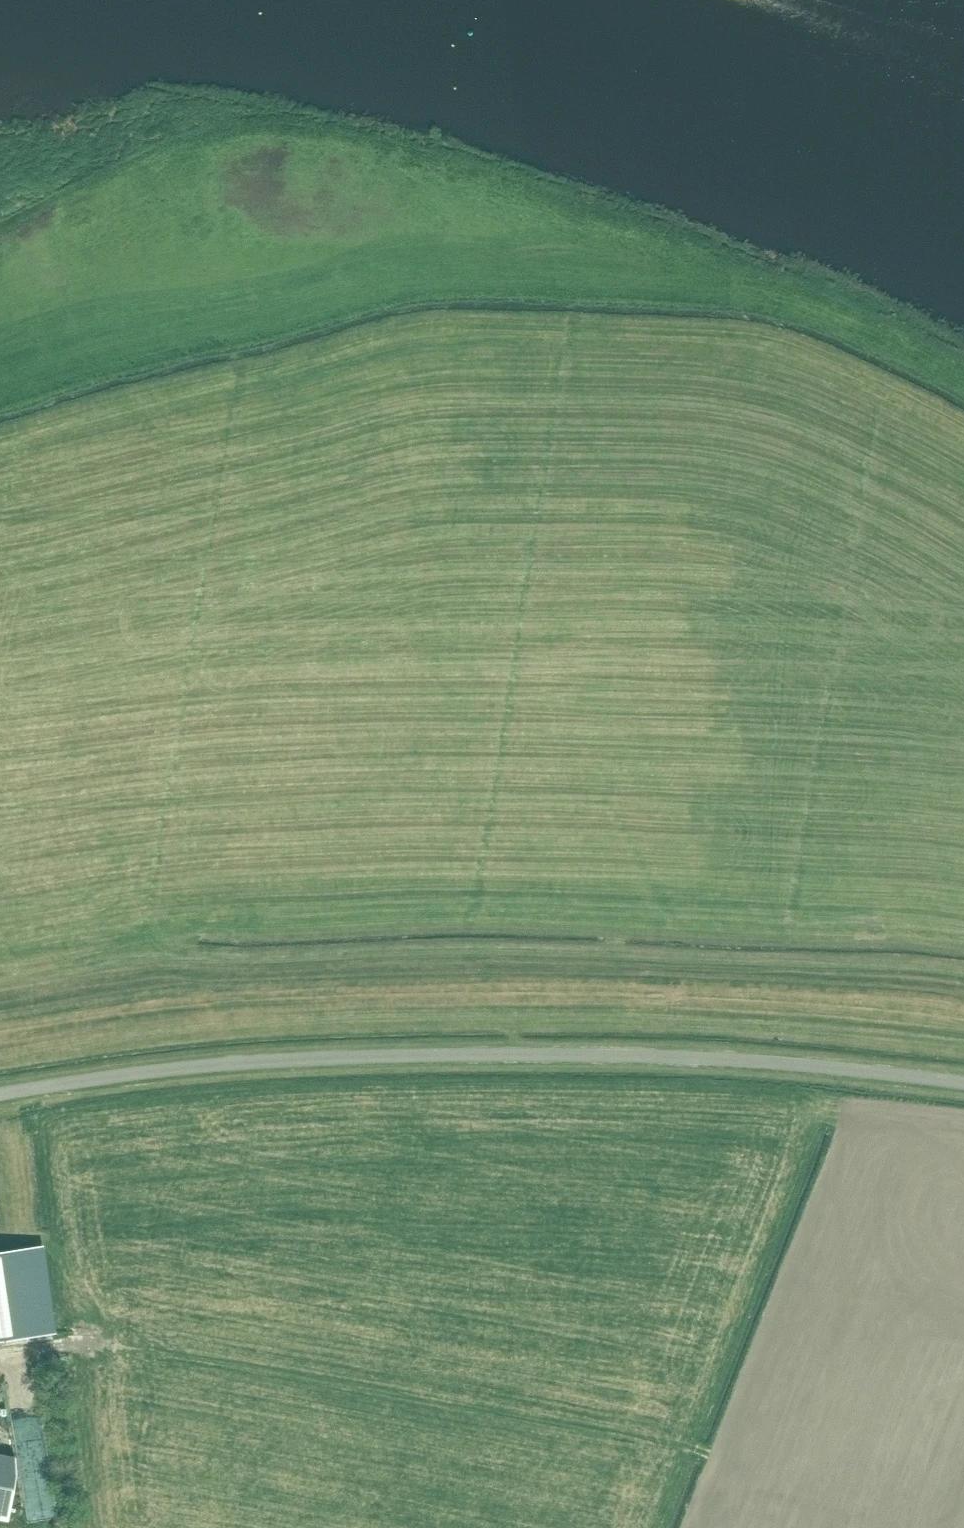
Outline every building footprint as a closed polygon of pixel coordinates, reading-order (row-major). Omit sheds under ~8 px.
[(19,1337),(9,1266),(0,1267),(0,1340),(19,1337)] [(6,1521),(19,1457),(0,1454),(0,1519),(6,1521)]
